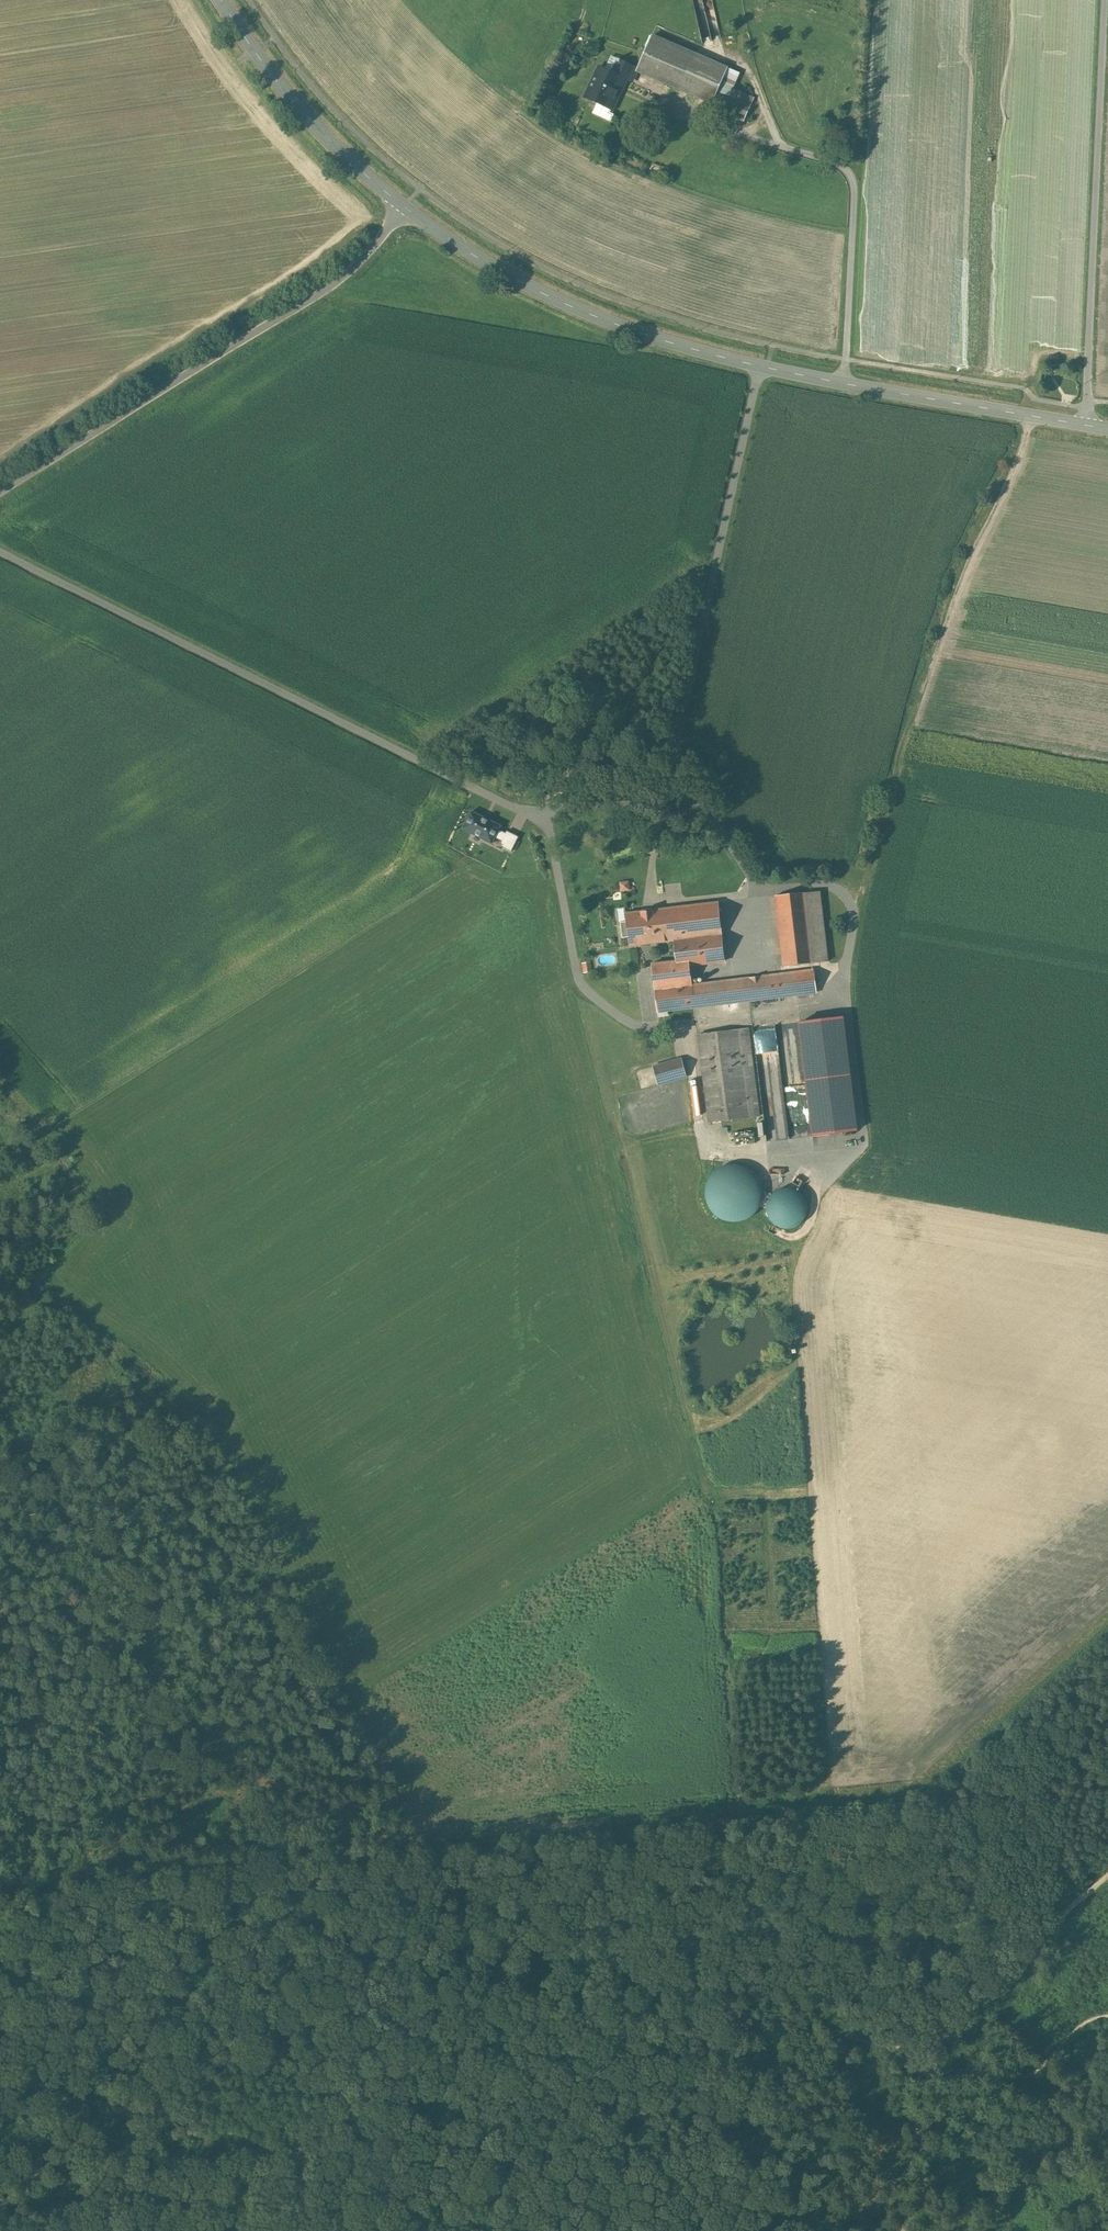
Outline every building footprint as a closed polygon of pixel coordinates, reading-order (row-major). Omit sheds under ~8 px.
[(727,68),(652,35),(644,53),(637,68),(636,71),(637,71),(711,103),(727,68)] [(611,72),(599,67),(584,97),(611,109),(620,88),(622,89),(627,77),(623,75),(625,71),(622,70),(626,62),(617,59),(611,72)] [(637,68),(626,62),(622,70),(625,71),(623,75),(627,77),(633,79),(637,71),(636,71),(637,68)] [(739,73),(727,68),(711,103),(710,106),(743,120),(753,97),(732,88),(739,73)] [(473,808),(463,829),(492,843),(495,836),(499,828),(502,822),(473,808)] [(506,831),(499,828),(495,836),(504,840),(501,846),(511,851),(519,834),(507,828),(506,831)] [(629,880),(621,881),(621,890),(630,889),(629,880)] [(804,892),(775,896),(783,966),(812,963),(804,892)] [(718,902),(674,907),(678,939),(673,940),(676,961),(688,959),(689,965),(723,961),(724,960),(718,902)] [(674,907),(625,913),(627,921),(620,922),(622,937),(628,937),(629,945),(673,940),(678,939),(674,907)] [(676,961),(651,964),(654,987),(691,982),(689,965),(688,959),(676,961)] [(813,970),(691,984),(693,995),(656,1000),(657,1011),(816,992),(813,970)] [(691,982),(654,987),(656,1000),(693,995),(691,984),(691,982)] [(748,1027),(697,1034),(709,1122),(759,1115),(748,1027)] [(778,1093),(783,1093),(777,1029),(755,1032),(762,1092),(774,1091),(774,1095),(778,1094),(778,1093)] [(681,1058),(652,1066),(657,1084),(686,1076),(681,1058)] [(716,1162),(706,1212),(753,1222),(763,1171),(716,1162)] [(776,1227),(807,1222),(801,1189),(770,1194),(776,1227)]
